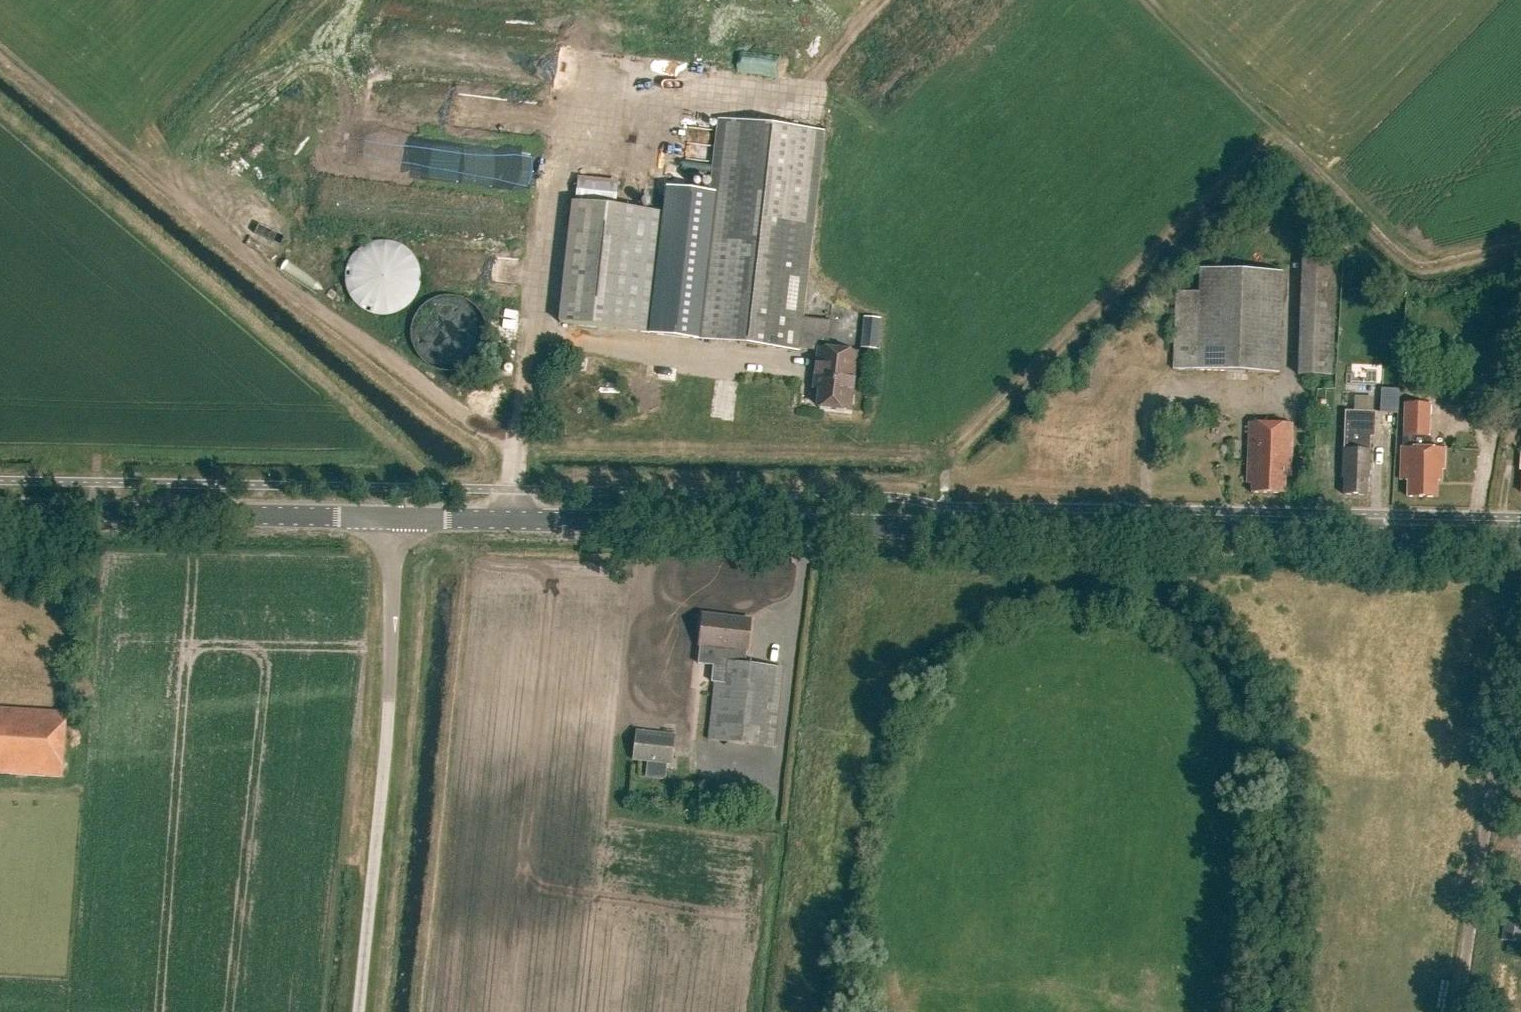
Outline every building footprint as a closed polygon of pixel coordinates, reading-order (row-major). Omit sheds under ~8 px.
[(804,273),(820,133),(722,122),(698,339),(799,351),(799,349),(819,351),(815,389),(820,389),(818,407),(849,411),(856,354),(827,351),(830,323),(803,319),(808,274),(804,273)] [(573,203),(559,323),(654,334),(667,213),(573,203)] [(419,287),(420,277),(418,267),(414,257),(406,250),(397,244),(387,242),(377,242),(366,245),(358,251),(351,259),(347,268),(345,279),(347,290),(352,300),(359,308),(368,314),(379,316),(390,316),(400,312),(409,306),(416,297),(419,287)] [(1302,256),(1298,376),(1330,377),(1334,257),(1302,256)] [(1176,293),(1173,371),(1278,375),(1282,273),(1200,270),(1199,294),(1176,293)] [(412,324),(411,335),(413,346),(417,355),(424,363),(434,369),(444,372),(454,371),(465,368),(474,362),(480,354),(485,344),(486,334),(484,323),(480,314),(473,306),(464,300),(453,297),(443,298),(432,301),(424,307),(417,315),(412,324)] [(881,319),(863,318),(860,349),(878,351),(881,319)] [(1444,470),(1445,449),(1429,449),(1430,405),(1405,404),(1404,448),(1401,448),(1400,480),(1408,480),(1407,498),(1436,498),(1437,481),(1441,481),(1442,470),(1444,470)] [(1344,412),(1342,477),(1344,479),(1343,495),(1366,496),(1367,480),(1369,478),(1370,438),(1374,438),(1375,413),(1344,412)] [(1251,485),(1251,494),(1284,494),(1285,478),(1290,478),(1292,425),(1248,423),(1246,485),(1251,485)] [(772,748),(781,668),(738,663),(740,651),(747,652),(750,620),(703,615),(699,647),(700,647),(698,664),(713,666),(711,683),(716,683),(709,741),(772,748)] [(62,778),(66,713),(0,709),(0,774),(62,778)] [(672,766),(675,734),(635,730),(632,762),(672,766)] [(1505,919),(1501,940),(1520,944),(1520,922),(1505,919)]
